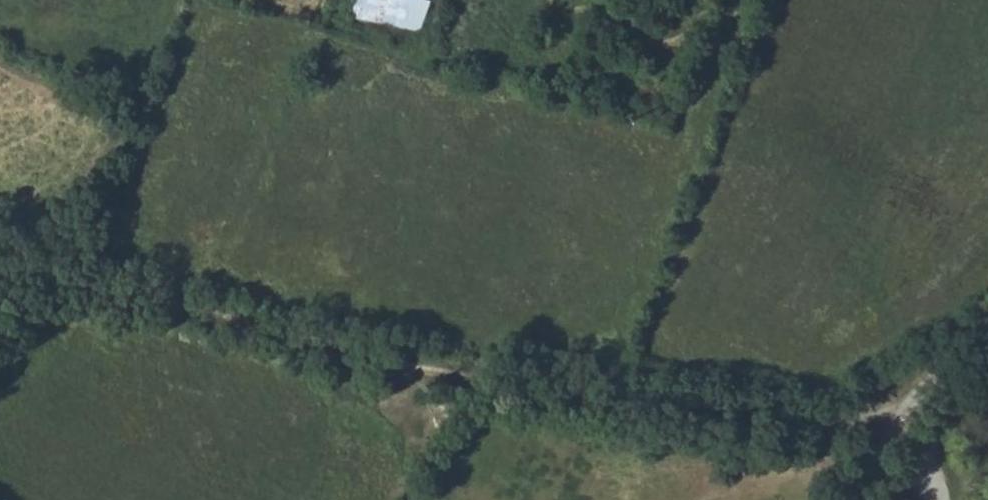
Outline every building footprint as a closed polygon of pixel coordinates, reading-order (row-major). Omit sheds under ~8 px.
[(424,31),(431,0),(357,0),(353,16),(424,31)]
